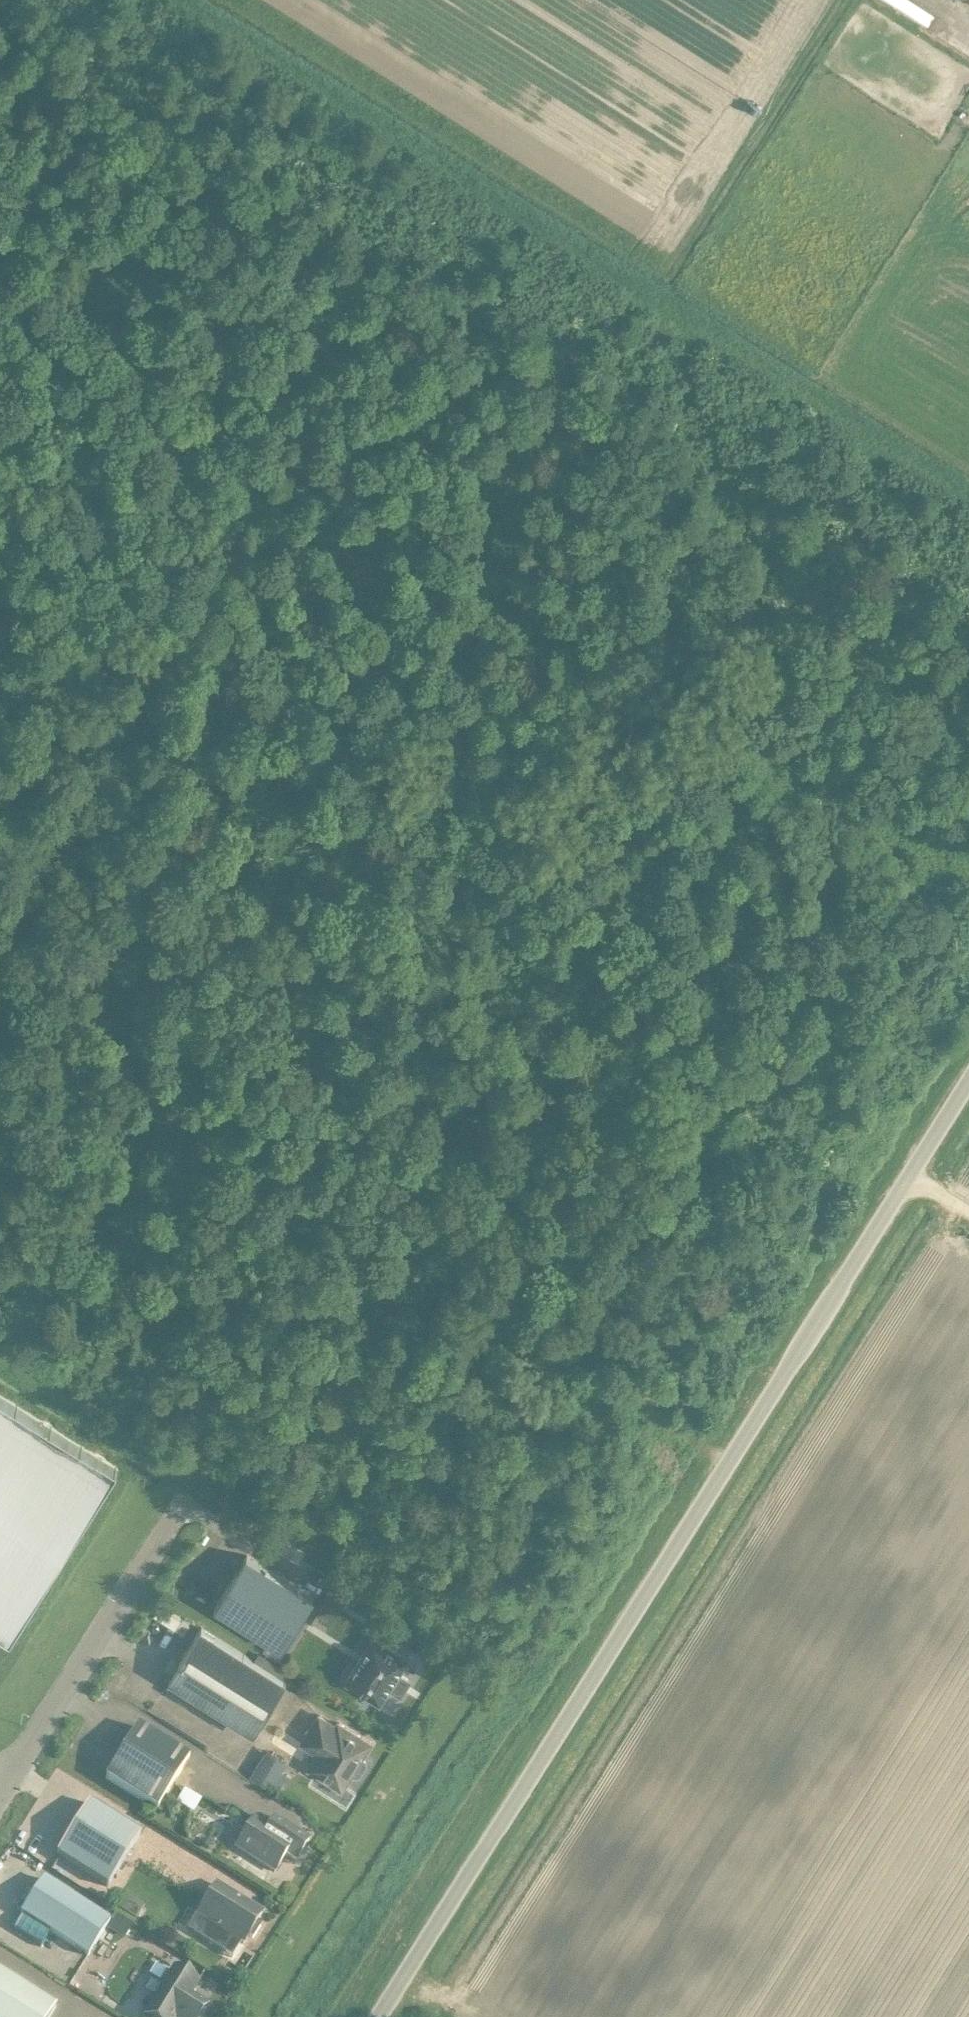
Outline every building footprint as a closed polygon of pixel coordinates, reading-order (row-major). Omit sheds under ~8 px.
[(9,1636),(116,1466),(0,1393),(0,1630),(9,1636)] [(288,1559),(295,1546),(264,1530),(265,1529),(254,1523),(247,1538),(288,1559)] [(212,1604),(281,1647),(313,1595),(245,1552),(212,1604)] [(167,1676),(253,1730),(285,1678),(199,1625),(167,1676)] [(343,1679),(378,1701),(388,1686),(398,1693),(408,1678),(397,1671),(407,1656),(372,1634),(343,1679)] [(308,1766),(340,1786),(349,1771),(353,1773),(357,1772),(363,1762),(362,1758),(359,1756),(369,1740),(336,1720),(334,1723),(317,1713),(304,1733),(321,1744),(308,1766)] [(103,1778),(155,1810),(187,1759),(135,1726),(103,1778)] [(249,1742),(235,1765),(264,1783),(278,1760),(249,1742)] [(54,1854),(106,1886),(137,1836),(86,1802),(54,1854)] [(293,1860),(307,1838),(273,1817),(272,1818),(277,1821),(272,1829),(270,1828),(266,1828),(252,1819),(234,1847),(272,1871),(283,1854),(293,1860)] [(108,1921),(40,1878),(18,1912),(86,1956),(108,1921)] [(215,1884),(198,1911),(186,1929),(232,1958),(247,1935),(251,1937),(259,1924),(255,1922),(260,1913),(215,1884)] [(204,2003),(188,1993),(195,1983),(171,1968),(144,2012),(151,2016),(173,2016),(174,2016),(195,2016),(204,2003)] [(54,2006),(0,1973),(0,2016),(47,2016),(54,2006)]
